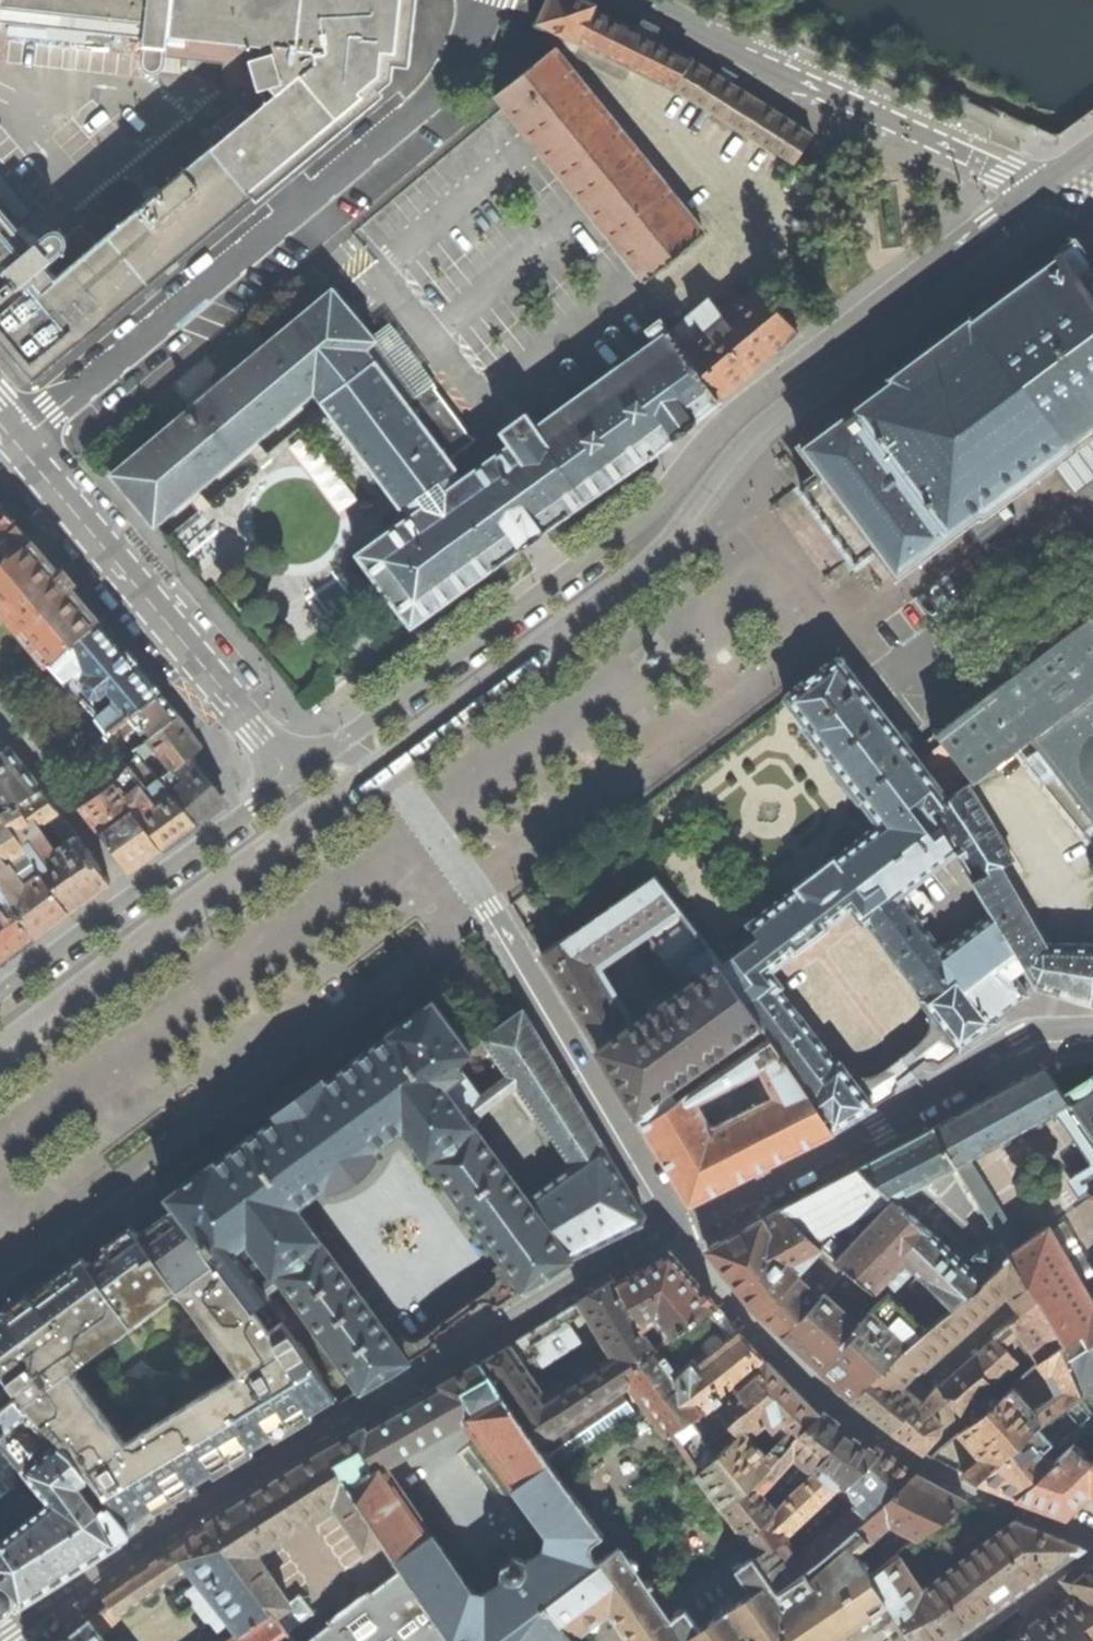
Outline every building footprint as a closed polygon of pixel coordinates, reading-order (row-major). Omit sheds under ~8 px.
[(34,378),(259,191),(391,81),(400,0),(0,0),(0,15),(148,31),(145,60),(146,63),(149,66),(153,67),(157,67),(160,66),(163,63),(164,59),(167,34),(184,36),(181,52),(229,58),(228,75),(229,80),(231,85),(233,89),(252,112),(213,145),(192,122),(141,166),(160,189),(97,241),(81,223),(65,237),(61,232),(58,231),(54,231),(50,232),(31,248),(11,224),(23,214),(12,201),(0,211),(0,338),(34,378)] [(538,23),(577,40),(674,87),(732,124),(792,161),(813,130),(780,112),(731,82),(737,73),(724,66),(719,75),(652,36),(657,26),(644,20),(639,29),(593,8),(594,5),(584,0),(548,0),(538,23)] [(504,106),(645,280),(703,232),(553,48),(495,96),(504,106)] [(1078,239),(1060,252),(982,310),(970,318),(969,316),(887,376),(890,379),(857,403),(801,444),(790,452),(781,459),(799,483),(775,501),(782,510),(828,572),(835,581),(859,563),(877,588),(886,581),(897,573),(952,532),(967,521),(981,541),(1016,515),(1003,498),(1073,447),(1071,444),(1082,435),(1092,428),(1092,260),(1078,239)] [(654,451),(719,399),(670,331),(660,318),(647,328),(655,339),(639,351),(630,338),(618,346),(627,359),(535,425),(526,413),(503,429),(503,430),(478,448),(487,461),(462,478),(456,469),(457,468),(450,458),(476,439),(431,378),(404,398),(377,361),(398,345),(388,332),(378,339),(334,287),(112,473),(156,526),(323,385),(331,396),(323,401),(402,507),(405,505),(412,515),(358,553),(385,589),(383,591),(385,594),(388,593),(412,625),(519,546),(520,548),(526,543),(525,541),(531,538),(538,532),(539,533),(545,529),(545,528),(654,451)] [(670,331),(719,399),(782,344),(795,334),(789,327),(754,288),(722,315),(710,298),(670,331)] [(1056,466),(1075,492),(1092,479),(1092,439),(1056,466)] [(30,539),(16,522),(1,504),(0,505),(0,559),(30,539)] [(50,662),(69,643),(99,621),(58,572),(30,539),(0,559),(0,602),(27,634),(50,662)] [(973,783),(1015,750),(1083,831),(1092,824),(1092,619),(1089,615),(1075,625),(1073,622),(1068,626),(1070,630),(1044,649),(1041,646),(1037,650),(1039,653),(1014,672),(1011,669),(1006,673),(1008,676),(983,696),(980,693),(975,696),(978,700),(935,732),(973,783)] [(127,714),(128,715),(159,692),(137,667),(113,639),(99,621),(69,643),(50,662),(59,674),(61,673),(64,678),(78,667),(87,678),(86,685),(92,693),(99,691),(109,704),(96,714),(107,728),(127,714)] [(740,992),(770,1034),(834,1129),(873,1106),(896,1091),(895,1088),(896,1085),(899,1082),(900,1083),(906,1077),(894,1061),(888,1066),(889,1067),(878,1074),(877,1073),(871,1075),(866,1076),(860,1075),(856,1072),(851,1076),(840,1062),(837,1064),(779,987),(781,985),(770,970),(794,951),(795,952),(829,926),(828,925),(852,906),(864,921),(866,919),(925,996),(922,998),(933,1012),(928,1016),(929,1022),(929,1027),(927,1032),(923,1037),(924,1038),(920,1043),(915,1047),(914,1046),(908,1051),(920,1067),(927,1062),(927,1061),(931,1059),(935,1059),(939,1062),(949,1054),(996,1020),(995,1019),(1027,994),(1013,975),(1024,966),(992,912),(943,950),(918,918),(934,906),(921,890),(917,890),(908,897),(904,891),(955,851),(939,823),(929,830),(914,811),(924,802),(929,810),(931,809),(947,797),(912,750),(918,745),(906,729),(900,734),(838,655),(784,696),(807,726),(805,726),(828,756),(827,757),(827,758),(817,765),(847,804),(857,796),(857,797),(859,796),(879,822),(836,857),(835,855),(796,886),(797,887),(750,924),(759,936),(719,965),(739,992),(740,992)] [(146,728),(152,735),(177,715),(167,702),(159,692),(128,715),(141,731),(146,728)] [(137,755),(160,778),(187,759),(201,747),(188,730),(177,715),(152,735),(145,743),(132,750),(137,755)] [(3,814),(42,787),(25,767),(7,744),(0,750),(0,811),(3,814)] [(137,755),(123,772),(134,784),(141,779),(156,799),(169,788),(160,778),(137,755)] [(187,759),(160,778),(169,788),(195,822),(210,811),(223,802),(212,787),(213,787),(195,763),(193,765),(187,759)] [(80,805),(97,828),(128,805),(133,801),(125,791),(117,779),(80,805)] [(134,784),(125,791),(133,801),(128,805),(135,814),(156,799),(141,779),(134,784)] [(42,787),(3,814),(18,832),(40,866),(69,909),(94,891),(110,880),(78,835),(56,850),(43,829),(39,829),(35,831),(32,826),(58,809),(42,787)] [(1044,942),(1001,867),(1013,859),(968,787),(949,799),(947,797),(931,809),(939,823),(955,851),(992,912),(1024,966),(1037,987),(1091,1002),(1092,1003),(1092,943),(1044,942)] [(156,799),(135,814),(158,848),(178,834),(195,822),(169,788),(156,799)] [(97,828),(127,870),(143,859),(158,848),(135,814),(128,805),(97,828)] [(8,891),(34,934),(50,922),(69,909),(40,866),(18,832),(3,814),(0,816),(0,877),(8,891)] [(1,959),(13,950),(34,934),(8,891),(0,877),(0,958),(1,959)] [(654,877),(543,953),(580,1016),(599,1048),(611,1068),(638,1112),(639,1111),(655,1095),(756,1024),(714,966),(720,962),(654,877)] [(493,1304),(495,1307),(525,1288),(571,1259),(526,1197),(475,1127),(436,1075),(455,1062),(470,1050),(432,999),(384,1034),(385,1035),(325,1080),(322,1077),(272,1114),(274,1117),(215,1161),(213,1160),(166,1195),(176,1208),(217,1261),(233,1249),(247,1238),(274,1272),(315,1328),(341,1364),(360,1390),(409,1361),(409,1360),(436,1343),(435,1339),(438,1333),(452,1323),(450,1320),(445,1318),(423,1336),(422,1336),(418,1338),(414,1339),(405,1338),(402,1334),(393,1340),(319,1239),(319,1237),(317,1234),(316,1234),(295,1206),(324,1184),(327,1188),(336,1187),(346,1182),(355,1177),(363,1170),(368,1164),(373,1157),(376,1151),(374,1148),(402,1126),(423,1155),(423,1156),(425,1159),(427,1158),(428,1160),(501,1260),(493,1266),(495,1272),(495,1280),(489,1286),(489,1287),(475,1298),(474,1297),(465,1305),(469,1311),(480,1302),(484,1301),(489,1301),(493,1304)] [(526,1197),(571,1259),(641,1223),(643,1214),(601,1142),(522,1008),(482,1038),(507,1074),(480,1095),(455,1062),(436,1075),(475,1127),(481,1122),(477,1116),(515,1086),(570,1164),(526,1197)] [(770,1034),(753,1046),(747,1035),(638,1112),(690,1202),(761,1166),(834,1129),(770,1034)] [(933,1129),(955,1165),(1000,1240),(1009,1254),(1035,1298),(1036,1297),(1058,1334),(1063,1342),(1061,1344),(1067,1359),(1076,1353),(1069,1341),(1081,1333),(1088,1345),(1091,1343),(1092,1341),(1092,1302),(1048,1226),(1020,1246),(967,1159),(1068,1103),(1062,1094),(1045,1068),(1044,1066),(986,1097),(932,1127),(933,1129)] [(1062,1094),(1068,1103),(1092,1141),(1092,1075),(1062,1094)] [(891,1151),(781,1208),(811,1236),(846,1269),(873,1291),(886,1278),(893,1284),(911,1268),(953,1306),(982,1281),(1009,1254),(1000,1240),(994,1246),(988,1245),(973,1257),(975,1264),(970,1269),(897,1201),(908,1190),(909,1192),(912,1191),(912,1188),(955,1165),(933,1129),(891,1151)] [(0,1308),(5,1314),(0,1317),(0,1372),(29,1409),(42,1425),(58,1441),(71,1453),(127,1523),(142,1514),(152,1508),(154,1512),(192,1489),(189,1485),(211,1472),(214,1476),(252,1453),(249,1449),(271,1436),(274,1440),(311,1417),(309,1413),(323,1404),(334,1398),(321,1378),(341,1364),(315,1328),(297,1340),(266,1298),(269,1296),(233,1249),(217,1261),(176,1208),(138,1234),(130,1223),(103,1244),(107,1249),(87,1263),(82,1257),(31,1294),(27,1289),(0,1308)] [(752,1307),(784,1336),(846,1269),(811,1236),(781,1208),(745,1228),(710,1247),(710,1255),(744,1297),(752,1307)] [(671,1253),(668,1251),(666,1251),(644,1263),(616,1278),(614,1277),(613,1277),(644,1325),(655,1317),(669,1337),(716,1304),(671,1253)] [(871,1414),(891,1429),(921,1401),(912,1393),(920,1382),(910,1374),(919,1364),(923,1368),(1006,1294),(1021,1311),(1035,1298),(1009,1254),(982,1281),(953,1306),(927,1327),(890,1362),(851,1399),(871,1414)] [(842,1390),(851,1399),(890,1362),(927,1327),(887,1291),(879,1299),(871,1292),(873,1291),(846,1269),(784,1336),(842,1390)] [(613,1277),(578,1300),(613,1354),(607,1356),(543,1395),(522,1365),(536,1355),(543,1364),(578,1341),(560,1311),(538,1325),(480,1361),(539,1445),(554,1467),(634,1412),(619,1391),(632,1382),(633,1381),(625,1369),(652,1349),(638,1329),(644,1325),(613,1277)] [(906,1439),(923,1451),(938,1433),(942,1423),(932,1412),(948,1398),(971,1423),(1003,1395),(992,1383),(1016,1362),(1002,1345),(1014,1335),(1035,1365),(1043,1359),(1043,1357),(1061,1344),(1063,1342),(1058,1334),(1036,1297),(1035,1298),(1021,1311),(993,1335),(995,1338),(939,1387),(936,1384),(921,1401),(891,1429),(906,1439)] [(653,1350),(652,1349),(625,1369),(633,1381),(632,1382),(646,1404),(669,1433),(692,1419),(714,1405),(740,1383),(766,1361),(748,1340),(739,1331),(724,1345),(719,1337),(712,1336),(704,1342),(704,1349),(709,1356),(697,1366),(692,1359),(673,1374),(656,1348),(653,1350)] [(1081,1394),(1092,1412),(1092,1414),(1092,1348),(1091,1343),(1088,1345),(1076,1353),(1067,1359),(1081,1394)] [(960,1433),(974,1449),(981,1457),(963,1474),(978,1482),(1044,1420),(1081,1394),(1067,1359),(1061,1344),(1043,1357),(1043,1359),(1035,1365),(1023,1375),(1014,1385),(1003,1395),(971,1423),(960,1433)] [(554,1467),(539,1445),(480,1361),(399,1407),(325,1450),(381,1536),(402,1569),(450,1640),(451,1640),(455,1640),(464,1635),(476,1637),(479,1640),(511,1640),(519,1635),(524,1640),(577,1640),(571,1634),(547,1602),(599,1561),(591,1550),(592,1541),(602,1533),(554,1467)] [(692,1419),(669,1433),(722,1511),(817,1414),(794,1390),(766,1361),(740,1383),(714,1405),(739,1435),(715,1454),(692,1419)] [(0,1612),(3,1611),(6,1609),(8,1608),(10,1606),(11,1603),(13,1598),(15,1598),(17,1602),(22,1600),(21,1599),(115,1540),(115,1541),(120,1538),(119,1538),(131,1530),(127,1523),(71,1453),(58,1441),(49,1448),(43,1441),(28,1424),(20,1430),(13,1422),(29,1409),(0,1372),(0,1612)] [(1092,1412),(1081,1394),(1044,1420),(978,1482),(999,1490),(1014,1496),(1055,1460),(1048,1453),(1092,1412)] [(790,1490),(816,1467),(845,1432),(831,1423),(817,1414),(722,1511),(738,1537),(764,1522),(774,1509),(790,1490)] [(850,1496),(846,1485),(879,1453),(863,1443),(845,1432),(816,1467),(790,1490),(774,1509),(764,1522),(738,1537),(752,1553),(776,1587),(781,1583),(804,1568),(864,1517),(854,1505),(850,1496)] [(1067,1513),(1089,1492),(1090,1490),(1076,1480),(1091,1462),(1072,1445),(1055,1460),(1014,1496),(1044,1507),(1065,1514),(1067,1513)] [(364,1547),(381,1536),(325,1450),(265,1487),(207,1523),(225,1547),(274,1613),(288,1632),(314,1613),(301,1596),(291,1604),(256,1552),(333,1501),(364,1547)] [(895,1462),(879,1453),(846,1485),(850,1496),(859,1488),(866,1494),(854,1505),(864,1517),(915,1474),(895,1462)] [(1091,1462),(1076,1480),(1090,1490),(1089,1492),(1092,1495),(1092,1460),(1091,1462)] [(936,1485),(915,1474),(864,1517),(804,1568),(781,1583),(797,1604),(806,1623),(869,1574),(854,1553),(888,1522),(917,1536),(963,1499),(936,1485)] [(1013,1519),(921,1589),(897,1553),(869,1574),(913,1640),(948,1640),(954,1638),(1082,1548),(1049,1533),(1013,1519)] [(104,1590),(112,1602),(121,1612),(188,1567),(184,1559),(225,1547),(207,1523),(114,1584),(104,1590)] [(869,1574),(806,1623),(797,1604),(781,1583),(776,1587),(752,1553),(735,1566),(751,1590),(700,1627),(685,1608),(670,1619),(619,1546),(599,1561),(547,1602),(571,1634),(608,1607),(632,1640),(913,1640),(869,1574)] [(241,1637),(274,1613),(225,1547),(184,1559),(188,1567),(199,1582),(237,1632),(241,1637)] [(1074,1591),(1076,1593),(1092,1612),(1092,1556),(1063,1578),(1074,1591)] [(402,1569),(383,1583),(371,1593),(369,1590),(330,1620),(331,1623),(308,1640),(449,1640),(450,1640),(402,1569)] [(1076,1593),(1033,1623),(1008,1640),(1092,1640),(1092,1612),(1076,1593)] [(90,1619),(102,1633),(122,1614),(121,1612),(112,1602),(90,1619)] [(282,1640),(290,1635),(288,1632),(274,1613),(241,1637),(237,1632),(226,1640),(283,1640),(282,1640)] [(102,1633),(90,1619),(63,1640),(108,1640),(102,1633)]
